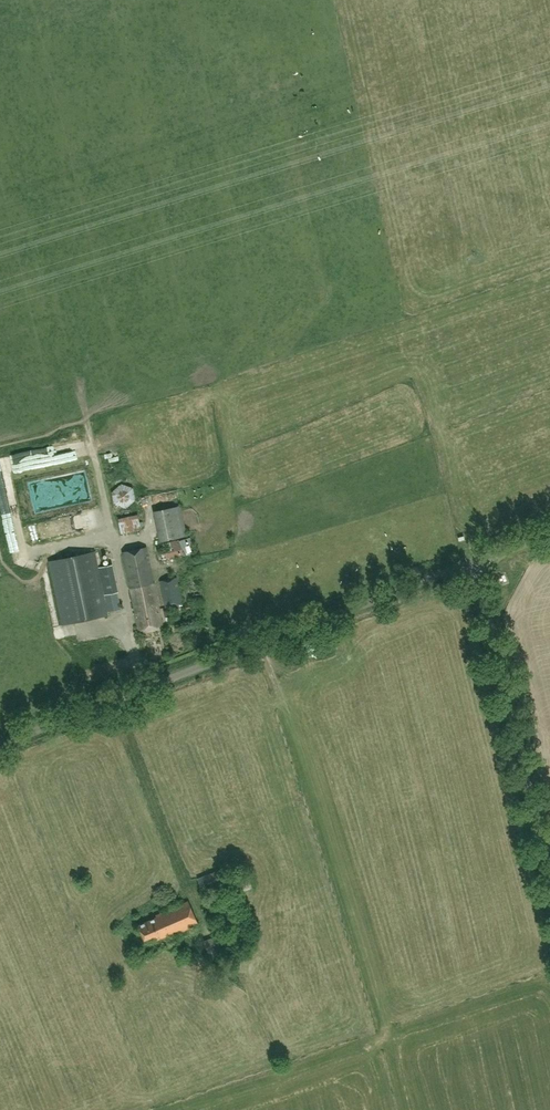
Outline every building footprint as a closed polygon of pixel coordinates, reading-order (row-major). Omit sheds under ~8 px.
[(11,471),(37,467),(36,458),(9,463),(11,471)] [(133,488),(121,484),(112,493),(115,504),(126,508),(135,500),(133,488)] [(187,536),(181,505),(153,511),(160,543),(187,536)] [(72,512),(28,524),(31,536),(75,524),(72,512)] [(131,526),(137,525),(135,513),(115,516),(118,532),(131,530),(131,526)] [(162,628),(146,549),(122,554),(138,633),(162,628)] [(49,562),(62,625),(108,615),(103,595),(98,568),(94,552),(49,562)] [(119,591),(113,564),(98,568),(103,595),(119,591)] [(179,575),(184,597),(198,594),(193,572),(179,575)] [(182,604),(176,580),(160,583),(165,608),(182,604)] [(229,881),(223,867),(197,878),(202,892),(229,881)] [(198,924),(188,900),(156,914),(156,917),(138,924),(144,938),(154,934),(156,939),(164,936),(165,938),(198,924)]
